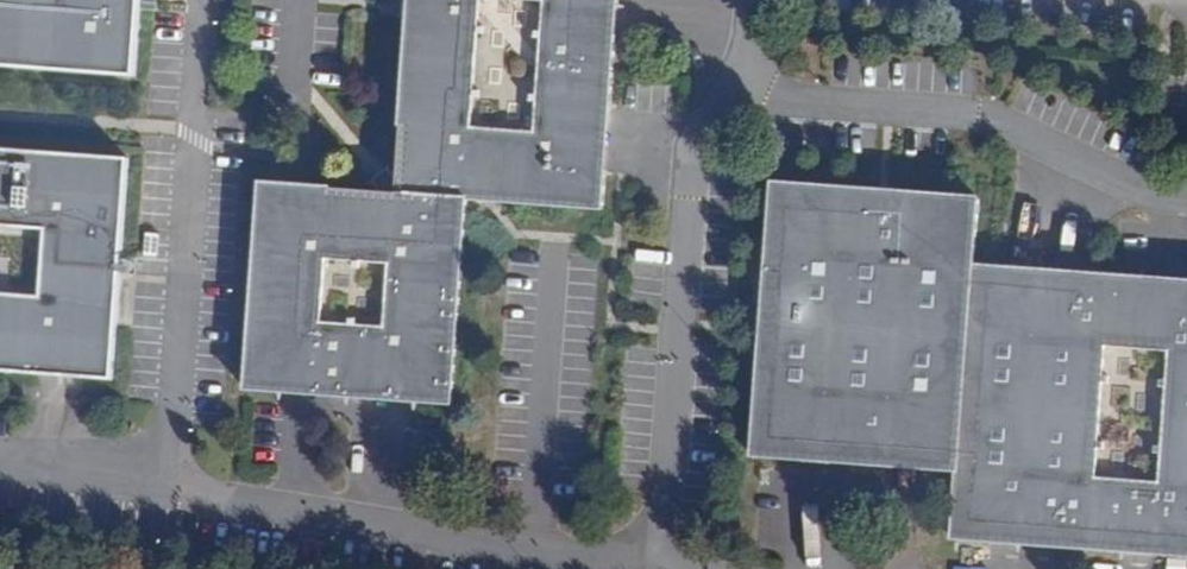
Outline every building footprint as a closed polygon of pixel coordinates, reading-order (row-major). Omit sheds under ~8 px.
[(136,77),(142,0),(76,0),(76,8),(7,2),(7,0),(0,0),(0,67),(136,77)] [(397,179),(389,166),(371,182),(382,192),(260,182),(245,390),(452,405),(467,201),(603,209),(618,0),(410,0),(397,179)] [(114,380),(130,159),(0,149),(0,238),(57,242),(52,311),(0,307),(0,372),(114,380)] [(979,197),(772,181),(752,457),(956,472),(952,540),(1186,557),(1186,280),(974,265),(979,197)]
